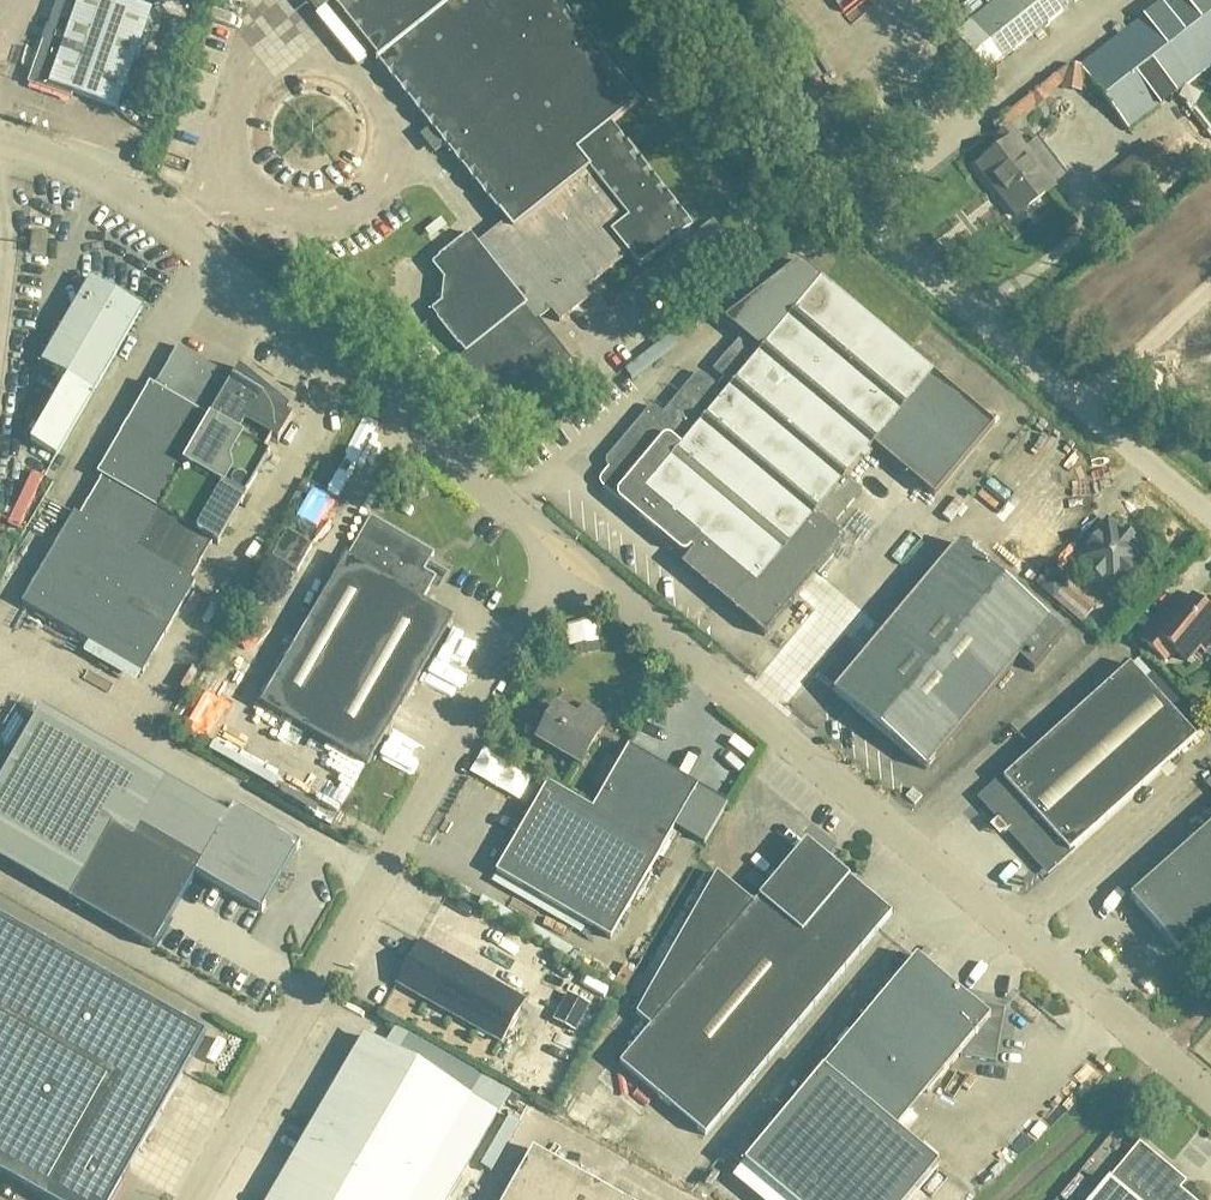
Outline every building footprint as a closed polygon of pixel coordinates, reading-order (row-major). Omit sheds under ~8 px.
[(151,13),(113,0),(80,0),(79,3),(71,0),(58,0),(28,84),(71,99),(73,95),(117,110),(151,13)] [(479,247),(470,235),(432,265),(433,266),(434,265),(447,281),(444,305),(433,314),(432,312),(431,313),(464,355),(470,350),(492,377),(479,387),(502,416),(571,362),(533,315),(545,305),(559,323),(590,298),(584,291),(628,256),(639,269),(690,228),(610,127),(638,104),(555,0),(329,0),(377,61),(375,63),(376,64),(378,62),(507,224),(479,247)] [(1075,0),(996,0),(956,31),(965,44),(956,51),(955,61),(974,85),(984,86),(995,78),(995,63),(1075,0)] [(1210,66),(1210,0),(1167,0),(1081,67),(1130,130),(1210,66)] [(284,18),(245,73),(260,83),(299,29),(284,18)] [(1016,218),(1055,188),(1009,130),(999,137),(1005,145),(977,168),(1016,218)] [(33,232),(30,252),(46,254),(48,234),(33,232)] [(613,473),(601,487),(678,552),(684,554),(689,552),(693,555),(683,567),(764,636),(844,541),(830,529),(861,493),(845,479),(873,446),(934,498),(994,426),(933,374),(932,375),(821,282),(799,263),(725,321),(743,337),(735,343),(736,346),(731,352),(730,352),(713,372),(724,381),(718,388),(704,377),(699,376),(694,378),(664,414),(657,409),(652,407),(647,410),(607,458),(605,463),(607,468),(613,473)] [(66,379),(30,442),(55,457),(141,309),(90,279),(41,364),(66,379)] [(216,545),(269,454),(264,451),(271,440),(277,444),(292,418),(286,415),(289,410),(238,368),(232,379),(177,347),(154,387),(149,384),(96,475),(101,478),(99,481),(78,516),(73,513),(20,604),(141,674),(194,584),(189,581),(210,545),(211,542),(216,545)] [(421,604),(436,579),(424,573),(434,556),(370,519),(261,707),(366,768),(451,621),(421,604)] [(1107,522),(1073,562),(1114,596),(1148,556),(1132,543),(1134,541),(1133,540),(1131,542),(1124,536),(1126,534),(1125,533),(1123,535),(1107,522)] [(1066,636),(957,545),(833,693),(926,771),(1019,661),(1034,674),(1066,636)] [(1066,586),(1053,575),(1040,590),(1053,601),(1066,586)] [(1140,641),(1165,661),(1173,651),(1188,664),(1200,651),(1210,660),(1210,638),(1210,637),(1210,609),(1197,597),(1185,611),(1173,601),(1161,616),(1140,641)] [(1194,739),(1202,732),(1186,714),(1178,721),(1130,668),(1004,781),(1004,782),(983,801),(1048,872),(1069,853),(1069,854),(1195,740),(1194,739)] [(599,732),(607,719),(584,706),(577,719),(556,707),(554,711),(550,710),(544,721),(547,723),(537,740),(581,766),(600,732),(599,732)] [(0,783),(0,862),(69,902),(152,950),(195,875),(262,914),(300,847),(290,841),(234,809),(229,817),(201,864),(138,828),(161,788),(38,718),(0,783)] [(497,875),(569,916),(611,940),(698,788),(628,748),(592,811),(547,786),(497,875)] [(1201,836),(1130,899),(1179,954),(1210,925),(1210,827),(1201,836)] [(705,1138),(891,916),(806,844),(753,907),(716,876),(636,1017),(650,1029),(619,1066),(705,1138)] [(44,1199),(113,1199),(206,1035),(0,919),(0,1175),(44,1199)] [(502,1044),(525,1002),(420,943),(396,985),(502,1044)] [(896,1132),(958,1058),(995,1064),(1005,1010),(972,1005),(916,958),(822,1071),(743,1167),(783,1199),(912,1199),(939,1168),(896,1132)] [(588,1007),(568,997),(554,1022),(574,1033),(588,1007)] [(508,1096),(478,1078),(407,1039),(397,1056),(366,1038),(325,1109),(285,1178),(272,1199),(448,1199),(508,1096)] [(1140,1145),(1093,1199),(1191,1199),(1172,1185),(1179,1177),(1140,1145)] [(535,1152),(508,1199),(619,1199),(535,1152)]
